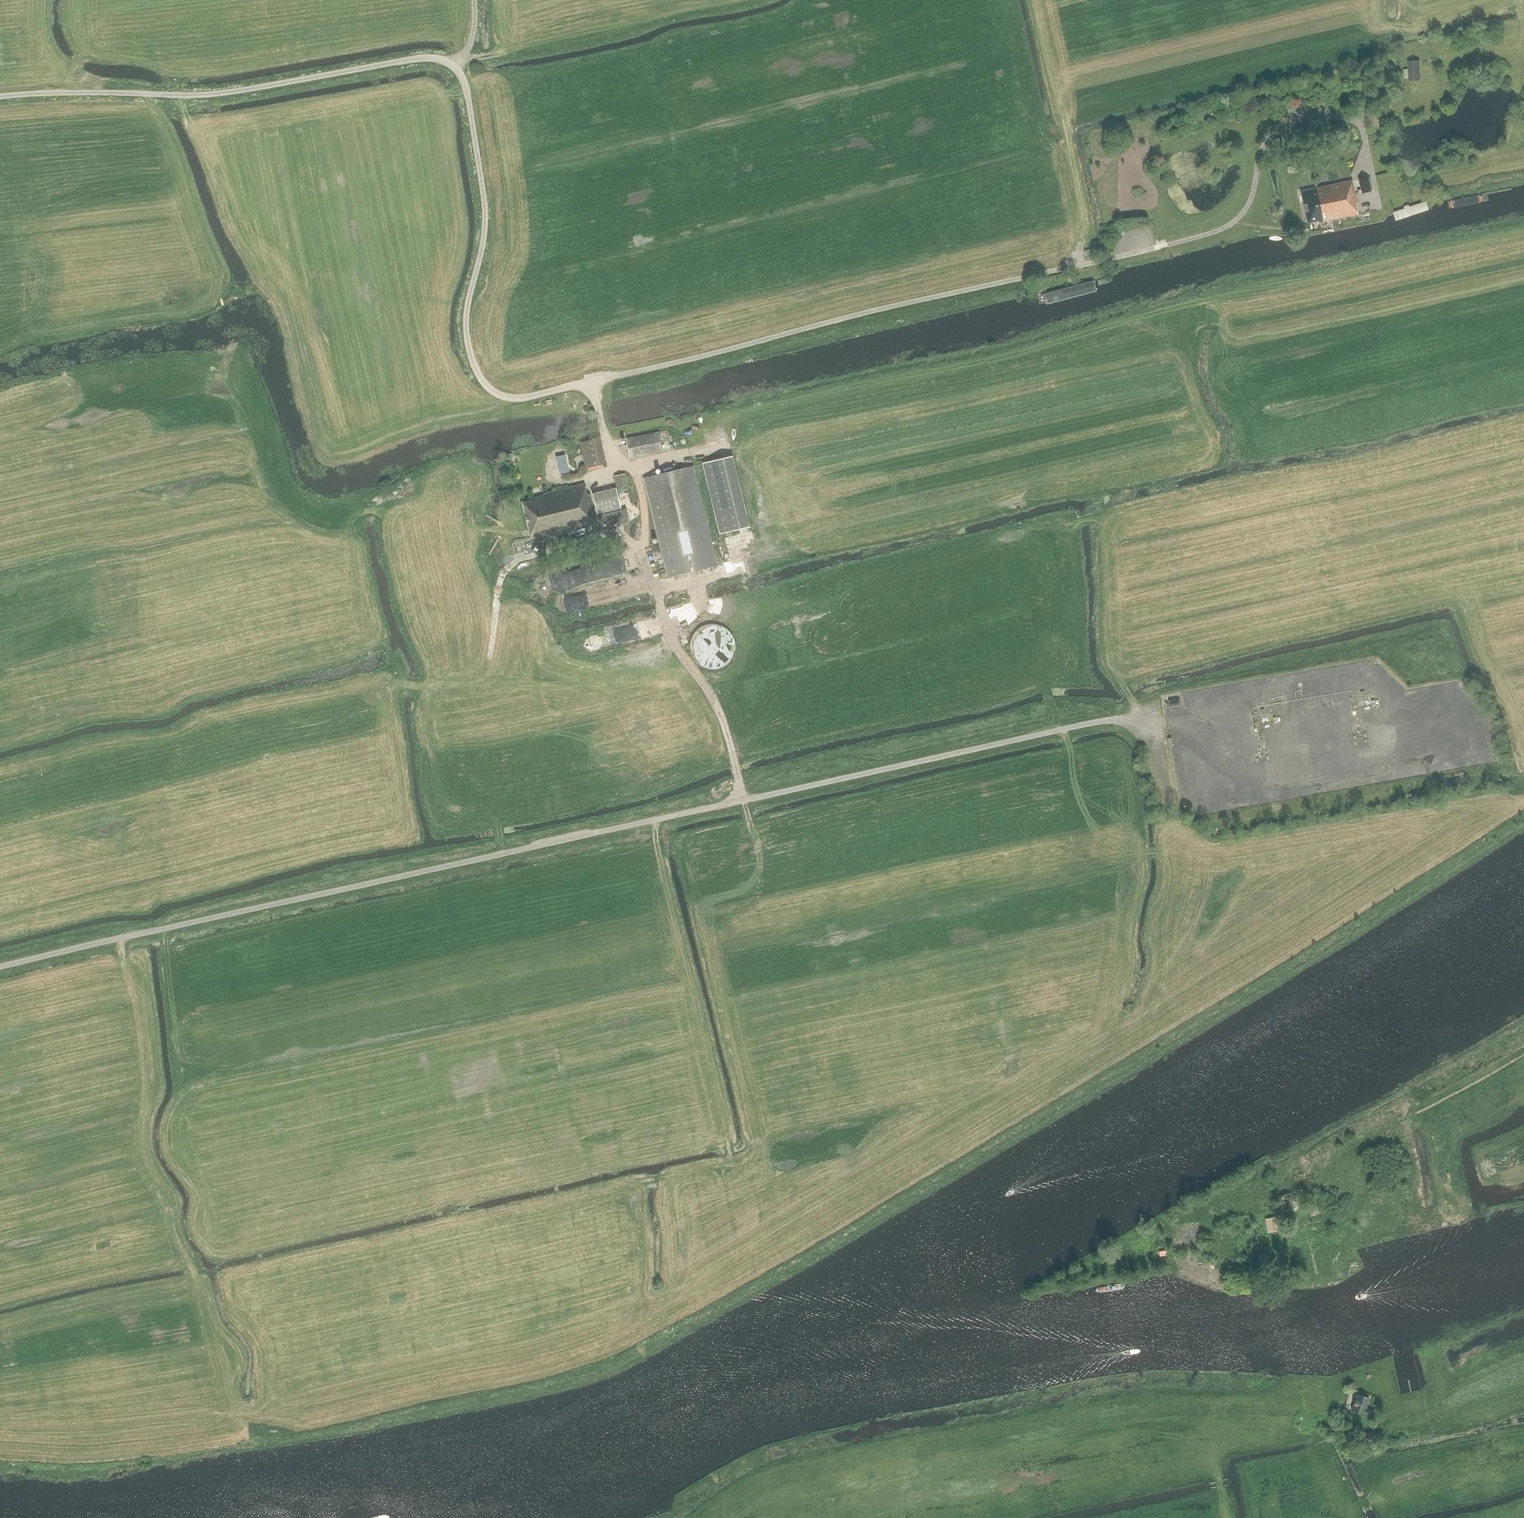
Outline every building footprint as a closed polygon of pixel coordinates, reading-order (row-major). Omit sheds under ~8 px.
[(1409,69),(1409,78),(1409,81),(1421,81),(1420,61),(1408,61),(1409,69)] [(1371,191),(1368,177),(1359,179),(1362,193),(1371,191)] [(1352,181),(1301,192),(1308,223),(1319,220),(1320,222),(1358,214),(1356,204),(1357,204),(1352,181)] [(1087,257),(1102,254),(1100,247),(1085,251),(1087,257)] [(1093,278),(1045,293),(1048,302),(1095,287),(1093,278)] [(625,438),(630,458),(662,451),(658,431),(625,438)] [(587,469),(607,465),(601,439),(581,443),(587,469)] [(720,534),(752,526),(734,455),(703,463),(720,534)] [(567,463),(559,465),(560,473),(569,471),(567,463)] [(668,578),(717,565),(693,466),(644,478),(668,578)] [(617,488),(628,485),(625,473),(614,476),(617,488)] [(588,495),(585,484),(544,494),(544,496),(536,498),(536,500),(523,503),(531,537),(532,541),(597,525),(595,515),(621,509),(616,489),(590,495),(588,495)] [(700,666),(705,668),(708,669),(712,670),(716,669),(720,668),(724,667),(727,665),(730,662),(733,659),(734,655),(735,651),(736,646),(735,642),(734,638),(732,634),(729,631),(726,628),(721,625),(716,624),(711,624),(706,625),(701,627),(697,630),(693,634),(691,639),(690,643),(690,648),(690,652),(692,656),(694,660),(697,664),(700,666)] [(1283,1212),(1297,1207),(1291,1193),(1278,1197),(1283,1212)] [(1268,1232),(1272,1231),(1277,1230),(1275,1217),(1265,1219),(1268,1232)] [(1370,1417),(1370,1416),(1372,1411),(1365,1409),(1369,1398),(1358,1394),(1352,1412),(1370,1417)] [(1366,1443),(1376,1440),(1374,1431),(1364,1433),(1366,1443)]
